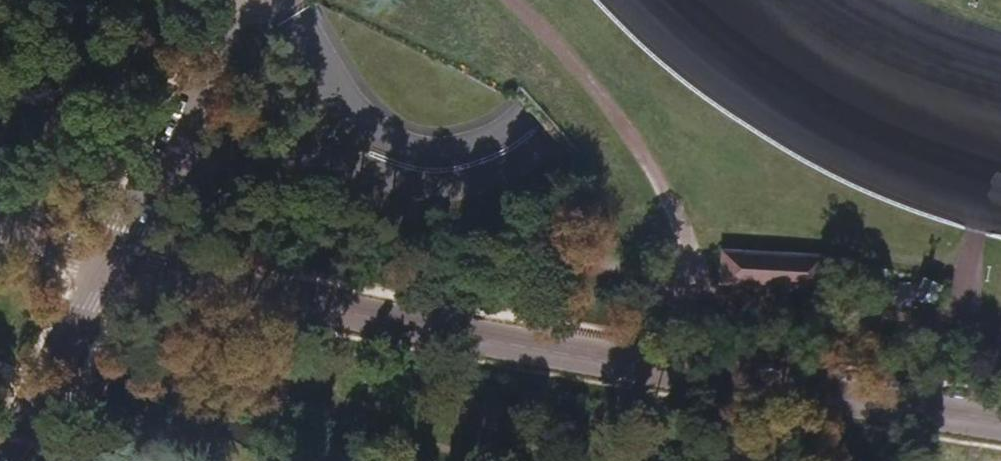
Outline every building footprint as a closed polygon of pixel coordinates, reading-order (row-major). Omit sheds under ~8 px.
[(721,283),(819,289),(821,257),(722,251),(721,283)]
